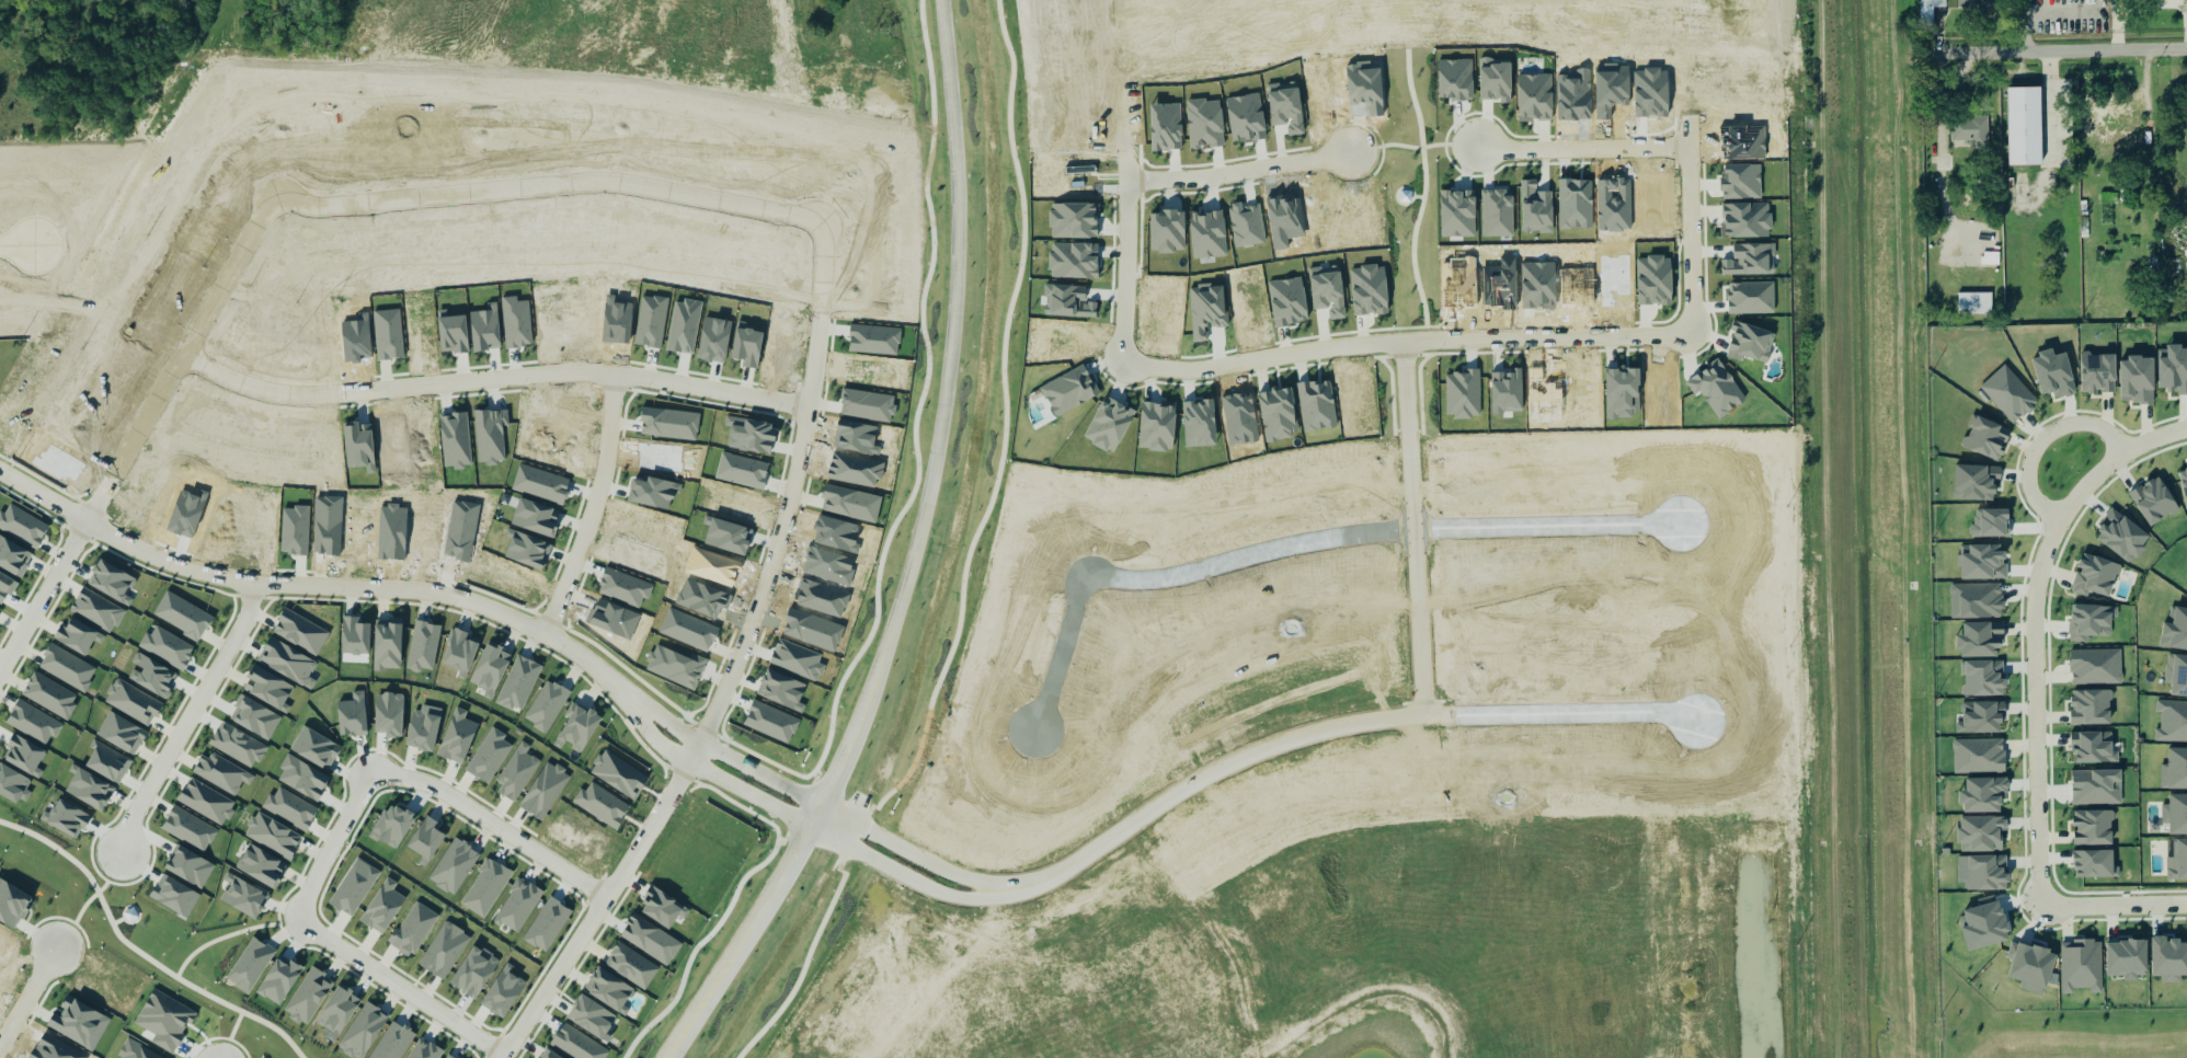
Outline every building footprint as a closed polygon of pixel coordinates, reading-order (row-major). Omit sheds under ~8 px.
[(1947,9),(1947,0),(1919,0),(1919,9),(1947,9)] [(1958,10),(1994,11),(1994,0),(1958,0),(1958,10)] [(1290,136),(1304,134),(1298,83),(1268,88),(1272,125),(1289,123),(1290,136)] [(2006,166),(2006,90),(2038,90),(2038,166),(2006,166)] [(1226,99),(1233,142),(1260,138),(1259,131),(1266,130),(1259,93),(1226,99)] [(1950,140),(1969,141),(1969,148),(1988,149),(1989,118),(1951,118),(1950,140)] [(1193,258),(1225,255),(1220,211),(1189,216),(1193,258)] [(1341,269),(1310,271),(1313,310),(1330,309),(1330,319),(1344,319),(1341,269)] [(1992,313),(1991,292),(1957,294),(1958,314),(1992,313)] [(2160,388),(2168,388),(2168,394),(2186,394),(2186,348),(2183,348),(2183,346),(2159,346),(2160,388)] [(2077,393),(2066,353),(2054,356),(2053,350),(2031,356),(2041,395),(2053,392),(2054,400),(2077,393)] [(2116,354),(2081,354),(2082,393),(2096,393),(2095,391),(2110,391),(2109,381),(2116,381),(2116,354)] [(2120,357),(2121,404),(2155,403),(2154,357),(2120,357)] [(1979,388),(2014,425),(2039,402),(2004,365),(1979,388)] [(1962,447),(1999,461),(2012,429),(1972,414),(1968,427),(1970,428),(1962,447)] [(1997,501),(1999,467),(1955,465),(1954,499),(1997,501)] [(2186,511),(2186,470),(2178,472),(2186,511)] [(2160,475),(2129,492),(2149,528),(2179,511),(2160,475)] [(49,526),(9,504),(4,514),(0,511),(0,530),(35,550),(49,526)] [(2152,537),(2111,507),(2104,519),(2108,522),(2095,539),(2131,565),(2152,537)] [(0,536),(0,566),(21,576),(33,551),(0,536)] [(2005,579),(2005,544),(1961,544),(1961,579),(2005,579)] [(2089,593),(2111,598),(2120,564),(2083,554),(2079,571),(2077,571),(2072,593),(2088,597),(2089,593)] [(137,578),(98,560),(85,585),(129,606),(133,598),(128,596),(137,578)] [(1950,619),(2003,618),(2003,584),(1950,585),(1950,619)] [(125,610),(81,587),(70,610),(113,632),(125,610)] [(152,618),(201,641),(213,614),(164,591),(152,618)] [(2086,636),(2111,637),(2112,607),(2071,605),(2069,642),(2086,643),(2086,636)] [(2171,606),(2168,621),(2164,621),(2160,646),(2186,651),(2186,609),(2171,606)] [(272,634),(318,655),(330,630),(283,609),(272,634)] [(370,624),(356,623),(357,618),(343,617),(341,654),(369,655),(370,624)] [(53,639),(84,656),(93,641),(101,644),(105,636),(70,618),(65,629),(59,625),(53,639)] [(402,620),(375,619),(373,669),(400,670),(402,620)] [(442,625),(414,621),(405,669),(421,671),(421,669),(433,671),(442,625)] [(2002,656),(2001,622),(1963,623),(1963,636),(1958,636),(1958,658),(2002,656)] [(195,648),(156,625),(150,635),(146,632),(138,646),(183,670),(195,648)] [(468,634),(453,629),(440,663),(468,672),(479,643),(467,640),(468,634)] [(302,687),(317,664),(271,636),(257,659),(302,687)] [(478,686),(474,693),(493,700),(512,653),(486,643),(470,683),(478,686)] [(83,693),(98,669),(51,644),(38,668),(83,693)] [(2121,649),(2071,651),(2071,686),(2121,685),(2121,649)] [(135,667),(128,679),(163,699),(176,675),(137,652),(130,665),(135,667)] [(2186,697),(2186,656),(2166,655),(2165,685),(2172,685),(2172,697),(2186,697)] [(2003,660),(1960,662),(1960,676),(1962,676),(1963,697),(2005,695),(2005,679),(2003,679),(2003,660)] [(280,710),(293,687),(254,666),(247,680),(248,681),(243,690),(280,710)] [(79,697),(33,671),(21,695),(67,721),(79,697)] [(162,703),(115,678),(102,702),(149,727),(162,703)] [(570,692),(547,679),(524,720),(547,734),(570,692)] [(2111,725),(2111,690),(2071,691),(2071,725),(2111,725)] [(352,701),(337,702),(339,735),(354,734),(354,736),(366,736),(365,691),(352,691),(352,701)] [(376,693),(374,733),(385,734),(385,737),(402,737),(403,694),(376,693)] [(5,722),(49,746),(61,724),(18,700),(5,722)] [(602,717),(589,710),(588,712),(571,702),(564,716),(568,718),(553,746),(561,749),(564,744),(582,754),(602,717)] [(2003,702),(1962,703),(1962,724),(1956,724),(1956,734),(2003,734),(2003,702)] [(2186,742),(2186,703),(2156,702),(2156,712),(2161,712),(2161,731),(2155,731),(2154,741),(2186,742)] [(462,764),(479,724),(466,718),(468,712),(456,708),(437,755),(462,764)] [(95,736),(135,756),(147,732),(108,712),(95,736)] [(435,751),(438,715),(411,712),(407,748),(435,751)] [(465,771),(489,784),(512,746),(503,740),(506,735),(491,726),(465,771)] [(2073,762),(2118,763),(2118,733),(2074,733),(2073,762)] [(1,758),(38,780),(43,772),(36,769),(46,751),(14,734),(1,758)] [(1954,774),(2005,773),(2004,739),(1954,740),(1954,774)] [(495,781),(502,785),(497,792),(514,803),(540,761),(527,752),(530,747),(520,740),(495,781)] [(2168,748),(2168,766),(2161,766),(2161,790),(2186,790),(2186,749),(2168,748)] [(649,778),(604,749),(588,772),(634,801),(649,778)] [(242,782),(250,786),(255,777),(211,752),(208,759),(202,755),(192,773),(234,796),(242,782)] [(542,821),(570,774),(547,761),(519,807),(542,821)] [(19,798),(26,803),(32,793),(26,790),(31,780),(0,763),(0,796),(16,805),(19,798)] [(65,795),(104,812),(115,786),(76,769),(65,795)] [(2072,806),(2121,805),(2121,770),(2072,771),(2072,806)] [(237,803),(190,778),(176,802),(224,827),(237,803)] [(1961,814),(2002,813),(2002,793),(2008,793),(2008,778),(1966,779),(1966,792),(1960,792),(1961,814)] [(617,829),(630,805),(589,783),(586,791),(580,787),(571,805),(617,829)] [(319,809),(278,787),(273,797),(268,794),(261,807),(306,831),(319,809)] [(2169,795),(2169,805),(2162,805),(2162,825),(2169,824),(2171,836),(2186,835),(2186,795),(2169,795)] [(39,821),(78,840),(90,815),(57,800),(50,815),(44,812),(39,821)] [(370,835),(397,850),(416,816),(390,801),(370,835)] [(218,830),(173,806),(160,830),(205,854),(218,830)] [(244,836),(290,860),(302,837),(255,812),(248,827),(249,828),(244,836)] [(2112,846),(2112,812),(2074,812),(2075,846),(2112,846)] [(433,861),(445,835),(436,830),(440,824),(423,816),(408,849),(433,861)] [(1960,852),(2002,852),(2002,831),(2007,831),(2007,818),(1959,818),(1960,852)] [(454,896),(480,854),(455,837),(427,879),(454,896)] [(2167,881),(2186,880),(2186,840),(2172,840),(2172,858),(2167,858),(2167,881)] [(249,843),(236,869),(273,889),(287,864),(249,843)] [(2114,877),(2114,851),(2074,852),(2074,878),(2114,877)] [(2008,890),(2008,875),(2007,875),(2006,856),(1963,858),(1963,870),(1967,870),(1968,892),(2008,890)] [(483,919),(513,873),(488,858),(459,904),(483,919)] [(368,865),(365,871),(351,864),(329,906),(354,918),(379,871),(368,865)] [(219,902),(256,919),(268,894),(226,874),(219,888),(225,890),(219,902)] [(397,884),(387,877),(359,921),(382,935),(405,898),(393,890),(397,884)] [(492,920),(516,934),(542,893),(518,877),(492,920)] [(690,910),(653,887),(638,911),(669,931),(678,917),(685,920),(690,910)] [(412,958),(439,917),(415,901),(388,942),(412,958)] [(443,980),(471,938),(446,921),(417,964),(443,980)] [(2152,977),(2161,977),(2161,984),(2182,984),(2180,977),(2186,976),(2186,941),(2167,942),(2166,936),(2151,938),(2152,977)] [(2057,954),(2012,941),(2006,959),(2013,962),(2007,978),(2022,982),(2019,989),(2045,997),(2057,954)] [(2073,989),(2091,989),(2091,993),(2102,993),(2102,941),(2061,942),(2062,994),(2073,994),(2073,989)] [(2146,941),(2107,942),(2107,977),(2123,976),(2123,979),(2148,979),(2146,941)] [(646,989),(659,966),(617,944),(605,967),(646,989)] [(478,1000),(499,958),(470,945),(450,987),(478,1000)] [(504,1020),(526,984),(509,974),(514,967),(505,963),(480,1005),(504,1020)] [(306,1026),(334,981),(311,967),(283,1012),(306,1026)] [(583,990),(622,1014),(637,990),(597,967),(583,990)] [(362,1000),(337,985),(314,1022),(339,1036),(362,1000)] [(616,1014),(579,996),(566,1021),(604,1039),(616,1014)] [(366,1001),(336,1048),(353,1057),(363,1057),(389,1016),(366,1001)] [(443,1053),(421,1038),(408,1057),(439,1057),(443,1053)] [(126,1042),(119,1057),(167,1057),(126,1042)]
